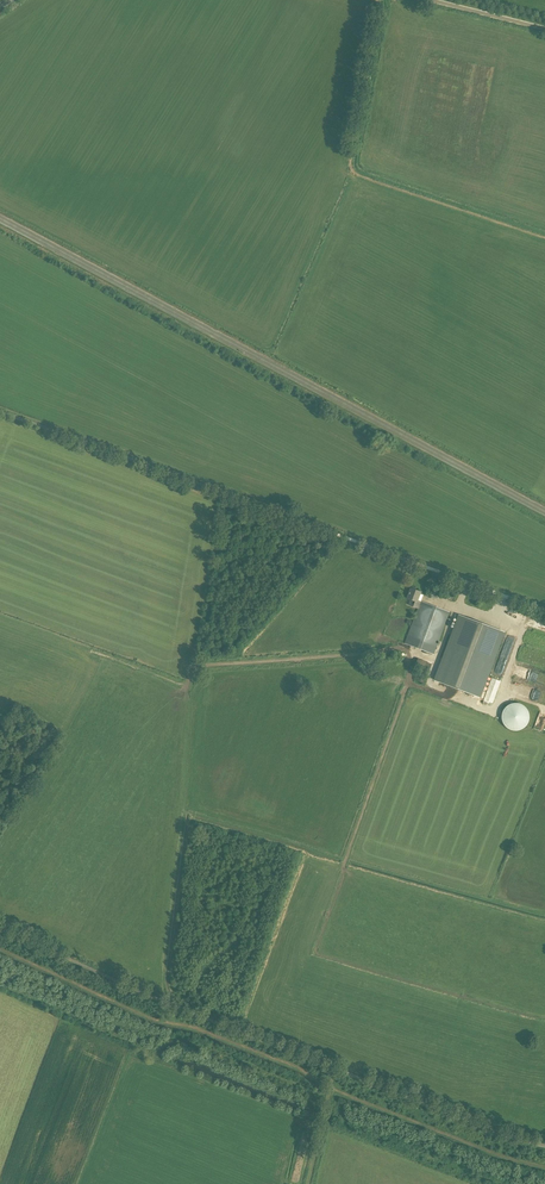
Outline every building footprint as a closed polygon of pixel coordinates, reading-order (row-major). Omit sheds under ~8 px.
[(421,602),(417,601),(420,592),(411,589),(407,598),(411,600),(409,605),(418,608),(405,644),(433,655),(449,612),(421,601),(421,602)] [(503,632),(458,615),(434,680),(479,696),(503,632)] [(485,699),(494,702),(501,680),(492,677),(485,699)] [(514,712),(513,715),(514,719),(515,722),(517,725),(520,727),(523,728),(527,729),(530,728),(534,727),(537,725),(539,722),(540,719),(541,715),(540,712),(539,708),(537,706),(534,703),(530,702),(527,702),(523,702),(520,703),(517,706),(515,708),(514,712)]
